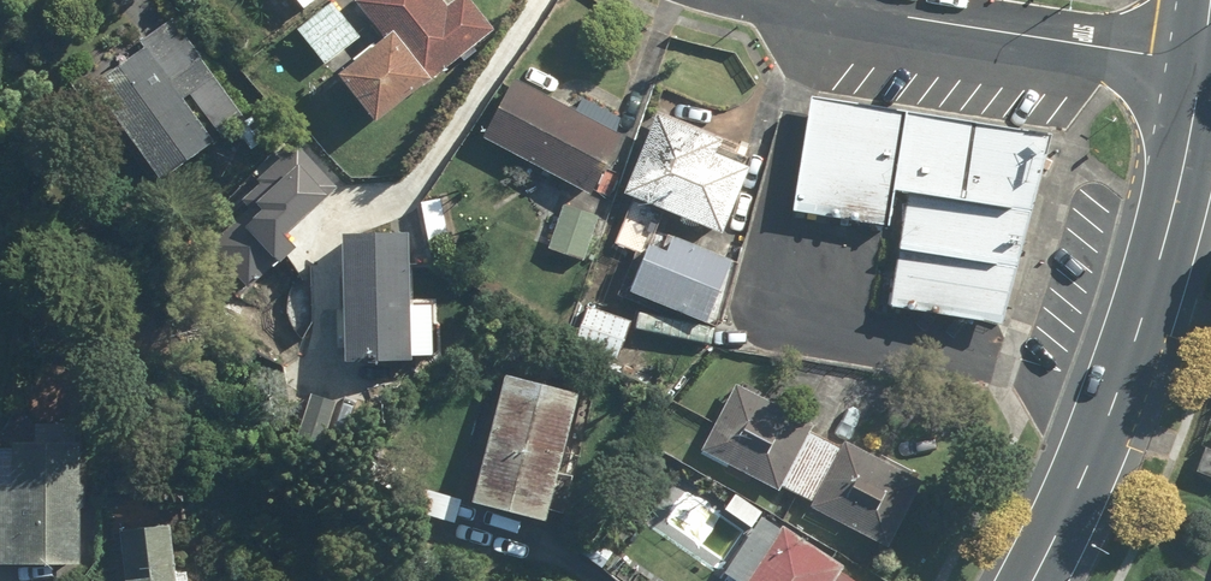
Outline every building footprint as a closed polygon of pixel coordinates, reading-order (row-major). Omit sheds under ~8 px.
[(294,10),(305,0),(285,0),(294,10)] [(330,85),(365,128),(484,36),(456,0),(454,0),(439,12),(430,0),(370,0),(354,13),(380,47),(330,85)] [(327,10),(290,35),(316,71),(352,46),(327,10)] [(182,170),(219,139),(186,98),(195,91),(228,132),(249,115),(173,22),(106,76),(182,170)] [(511,81),(478,138),(583,197),(621,131),(575,105),(570,114),(511,81)] [(891,304),(1003,325),(1038,140),(814,99),(793,209),(886,226),(893,189),(902,196),(891,304)] [(743,155),(648,117),(616,197),(632,204),(618,239),(642,248),(655,214),(711,236),(743,155)] [(208,237),(250,285),(298,243),(286,230),(342,180),(299,133),(255,172),(260,178),(244,192),(251,199),(208,237)] [(446,194),(430,195),(433,243),(449,243),(446,194)] [(593,220),(553,208),(541,248),(581,260),(593,220)] [(418,229),(354,229),(354,356),(419,356),(419,351),(440,351),(440,306),(417,306),(418,229)] [(636,251),(618,296),(696,327),(719,269),(661,246),(656,259),(636,251)] [(635,321),(590,306),(578,340),(623,355),(635,321)] [(586,389),(515,370),(482,492),(553,512),(586,389)] [(731,386),(696,450),(877,547),(911,483),(731,386)] [(20,559),(87,562),(92,442),(80,441),(81,426),(40,425),(40,439),(19,438),(19,443),(0,443),(0,480),(16,480),(15,508),(10,508),(8,549),(20,550),(20,559)] [(467,496),(431,490),(427,513),(464,519),(467,496)] [(118,505),(122,580),(174,580),(193,580),(189,501),(118,505)] [(776,528),(738,580),(851,580),(776,528)]
